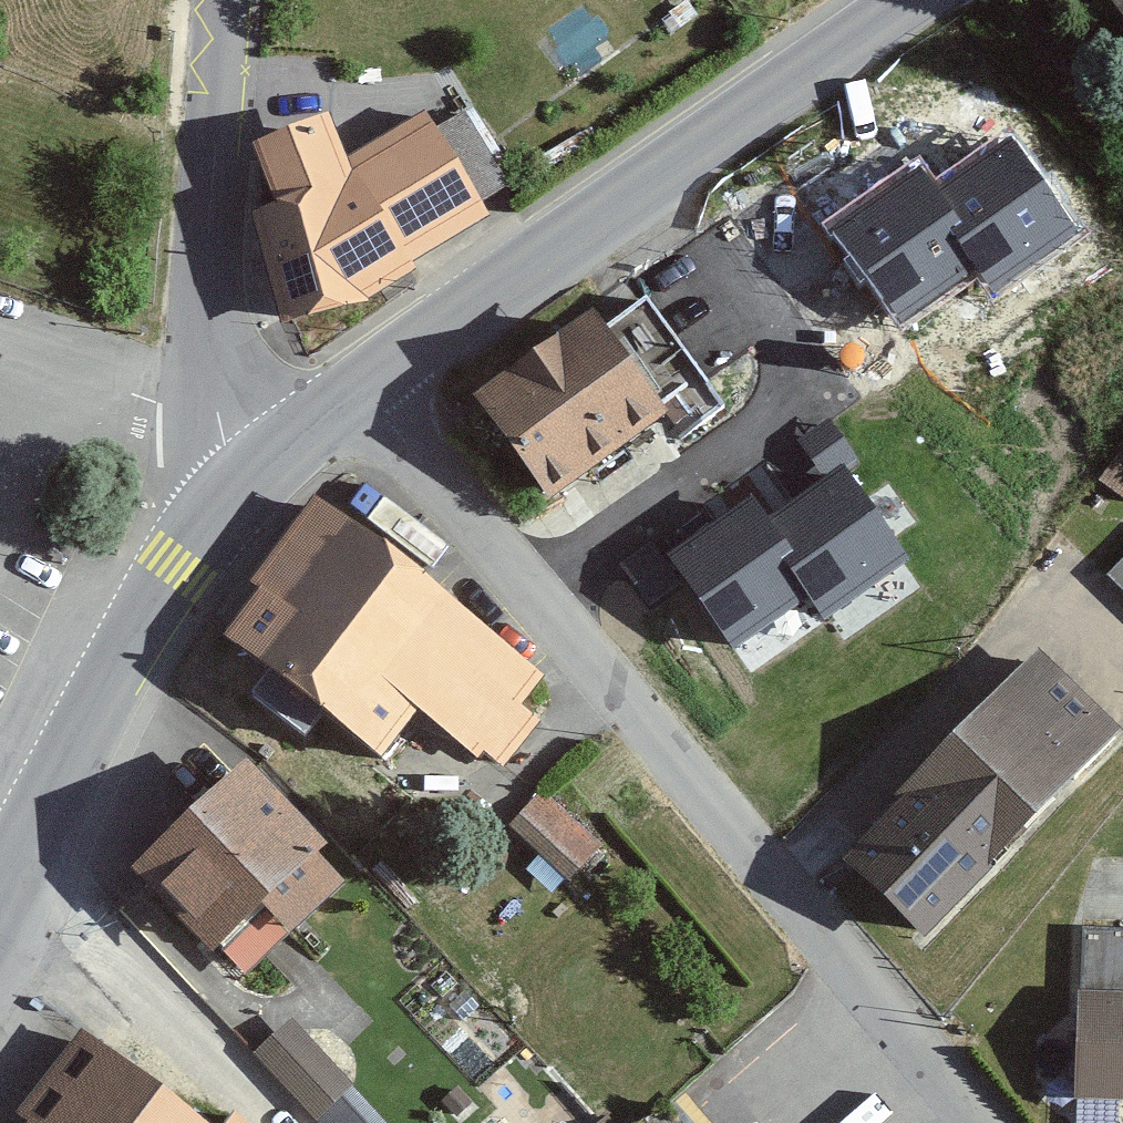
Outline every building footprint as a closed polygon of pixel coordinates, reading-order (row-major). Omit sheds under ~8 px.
[(1122,58),(1122,0),(1080,0),(1122,58)] [(329,109),(252,142),(276,201),(253,212),(282,323),(363,298),(491,214),(428,112),(349,156),(329,109)] [(1012,133),(933,189),(988,267),(1003,288),(1082,231),(1012,133)] [(920,170),(832,232),(900,329),(988,267),(933,189),(920,170)] [(593,307),(474,393),(550,497),(669,412),(593,307)] [(842,463),(763,519),(819,597),(834,618),(913,562),(842,463)] [(750,501),(662,563),(730,659),(819,597),(763,519),(750,501)] [(561,683),(288,516),(203,654),(373,758),(398,717),(501,780),(561,683)] [(1122,581),(1122,553),(1109,569),(1122,581)] [(1041,650),(843,857),(925,935),(1122,729),(1122,728),(1041,650)] [(224,762),(119,871),(196,945),(230,910),(278,956),(349,882),(224,762)] [(546,780),(509,819),(569,875),(605,836),(546,780)] [(1065,922),(1065,1096),(1122,1096),(1122,922),(1065,922)] [(253,1051),(328,1122),(403,1122),(289,1013),(253,1051)] [(66,1048),(18,1122),(185,1122),(66,1048)]
